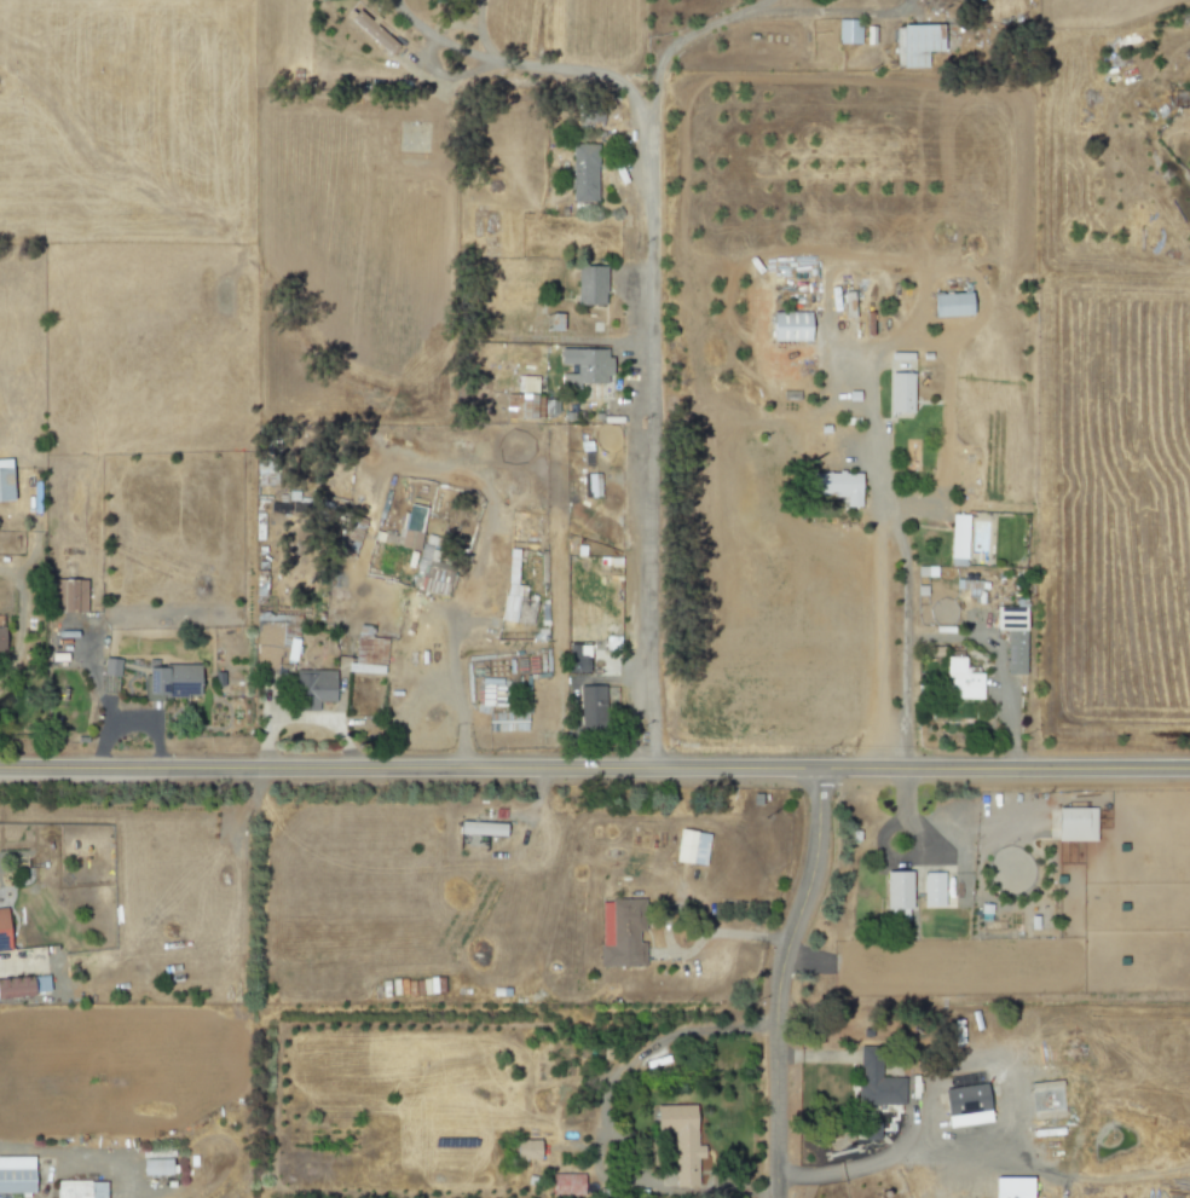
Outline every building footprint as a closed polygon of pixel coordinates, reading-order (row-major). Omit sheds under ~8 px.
[(387,55),(395,47),(356,10),(348,19),(387,55)] [(837,45),(860,44),(859,20),(836,21),(837,45)] [(894,27),(894,68),(928,68),(928,52),(942,52),(942,26),(894,27)] [(569,202),(594,203),(596,145),(571,144),(569,202)] [(603,305),(605,266),(575,266),(574,304),(603,305)] [(929,294),(930,317),(969,315),(968,293),(929,294)] [(769,341),(808,342),(809,314),(770,313),(769,341)] [(606,349),(558,348),(557,365),(574,365),(573,374),(560,374),(560,388),(576,388),(576,383),(605,384),(606,349)] [(888,373),(888,413),(911,413),(911,373),(888,373)] [(534,419),(535,377),(518,376),(517,418),(534,419)] [(577,451),(599,451),(598,436),(587,436),(587,429),(576,430),(577,451)] [(11,501),(9,460),(0,460),(0,501),(11,501)] [(810,472),(809,494),(844,495),(844,507),(858,507),(859,473),(810,472)] [(425,510),(406,504),(400,528),(418,533),(425,510)] [(949,566),(965,566),(966,515),(950,514),(949,566)] [(85,580),(46,580),(46,611),(84,612),(85,580)] [(520,584),(506,582),(500,621),(526,625),(530,602),(517,600),(520,584)] [(1005,674),(1023,675),(1024,602),(1015,602),(1015,607),(993,606),(993,631),(1005,631),(1005,674)] [(254,666),(266,667),(266,674),(284,674),(285,661),(295,662),(296,636),(288,636),(288,616),(255,616),(254,666)] [(355,664),(347,663),(347,672),(384,673),(385,639),(365,639),(365,627),(355,626),(355,664)] [(587,644),(566,644),(566,673),(587,673),(587,644)] [(980,700),(981,674),(964,673),(965,658),(944,657),(943,698),(980,700)] [(118,660),(102,659),(101,676),(118,677),(118,660)] [(197,665),(156,664),(156,660),(144,660),(143,698),(196,699),(197,665)] [(316,711),(317,702),(333,703),(333,671),(294,670),(293,711),(316,711)] [(604,719),(603,686),(577,686),(578,719),(604,719)] [(1094,808),(1054,808),(1054,841),(1094,841),(1094,808)] [(503,836),(504,823),(458,822),(457,834),(503,836)] [(702,866),(708,835),(679,829),(673,861),(702,866)] [(884,872),(884,919),(905,918),(905,909),(910,909),(910,872),(884,872)] [(921,873),(922,907),(944,906),(942,872),(921,873)] [(643,966),(642,942),(640,943),(640,900),(598,900),(598,967),(643,966)] [(8,950),(3,908),(0,908),(0,951),(8,950)] [(47,977),(0,978),(0,996),(47,995),(47,977)] [(901,1077),(878,1078),(877,1058),(858,1058),(859,1083),(855,1083),(855,1105),(902,1105),(901,1077)] [(1025,1083),(1031,1122),(1065,1117),(1059,1079),(1025,1083)] [(941,1088),(943,1115),(985,1113),(984,1085),(941,1088)] [(674,1187),(695,1187),(694,1105),(654,1106),(654,1132),(673,1132),(674,1187)] [(865,1139),(876,1139),(877,1127),(865,1126),(865,1139)] [(536,1140),(513,1141),(513,1159),(537,1159),(536,1140)] [(0,1158),(0,1193),(32,1193),(32,1157),(0,1158)] [(139,1160),(140,1176),(167,1175),(167,1159),(139,1160)] [(584,1195),(584,1174),(550,1175),(550,1196),(584,1195)] [(991,1179),(991,1197),(1030,1197),(1030,1178),(991,1179)] [(53,1181),(53,1197),(103,1197),(104,1182),(53,1181)]
